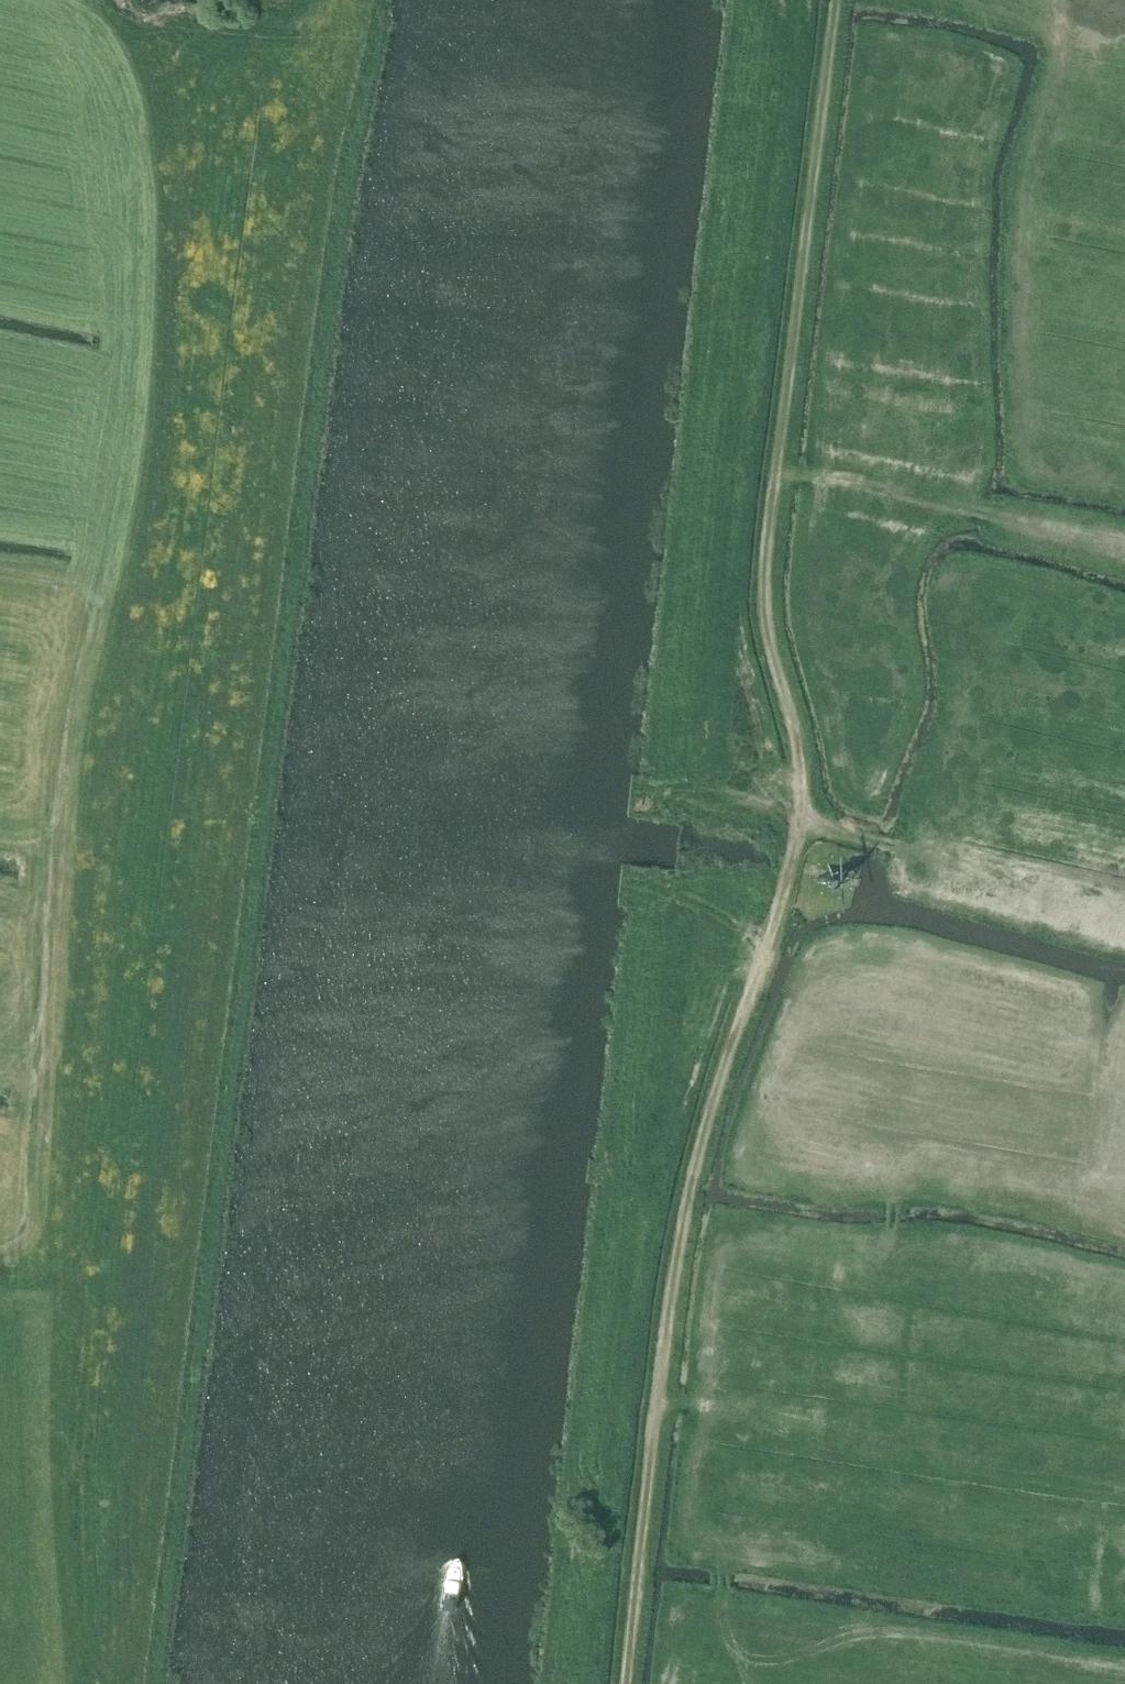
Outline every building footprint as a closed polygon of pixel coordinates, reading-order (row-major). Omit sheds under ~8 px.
[(852,870),(834,863),(828,881),(845,887),(852,870)]
